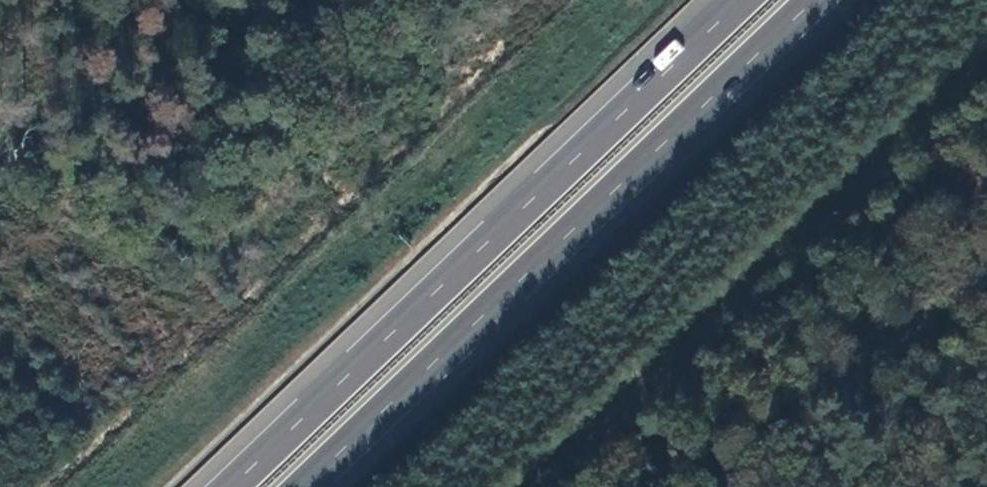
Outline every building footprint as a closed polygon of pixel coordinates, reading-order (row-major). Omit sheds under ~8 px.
[(674,37),(651,61),(661,71),(684,48),(674,37)]
